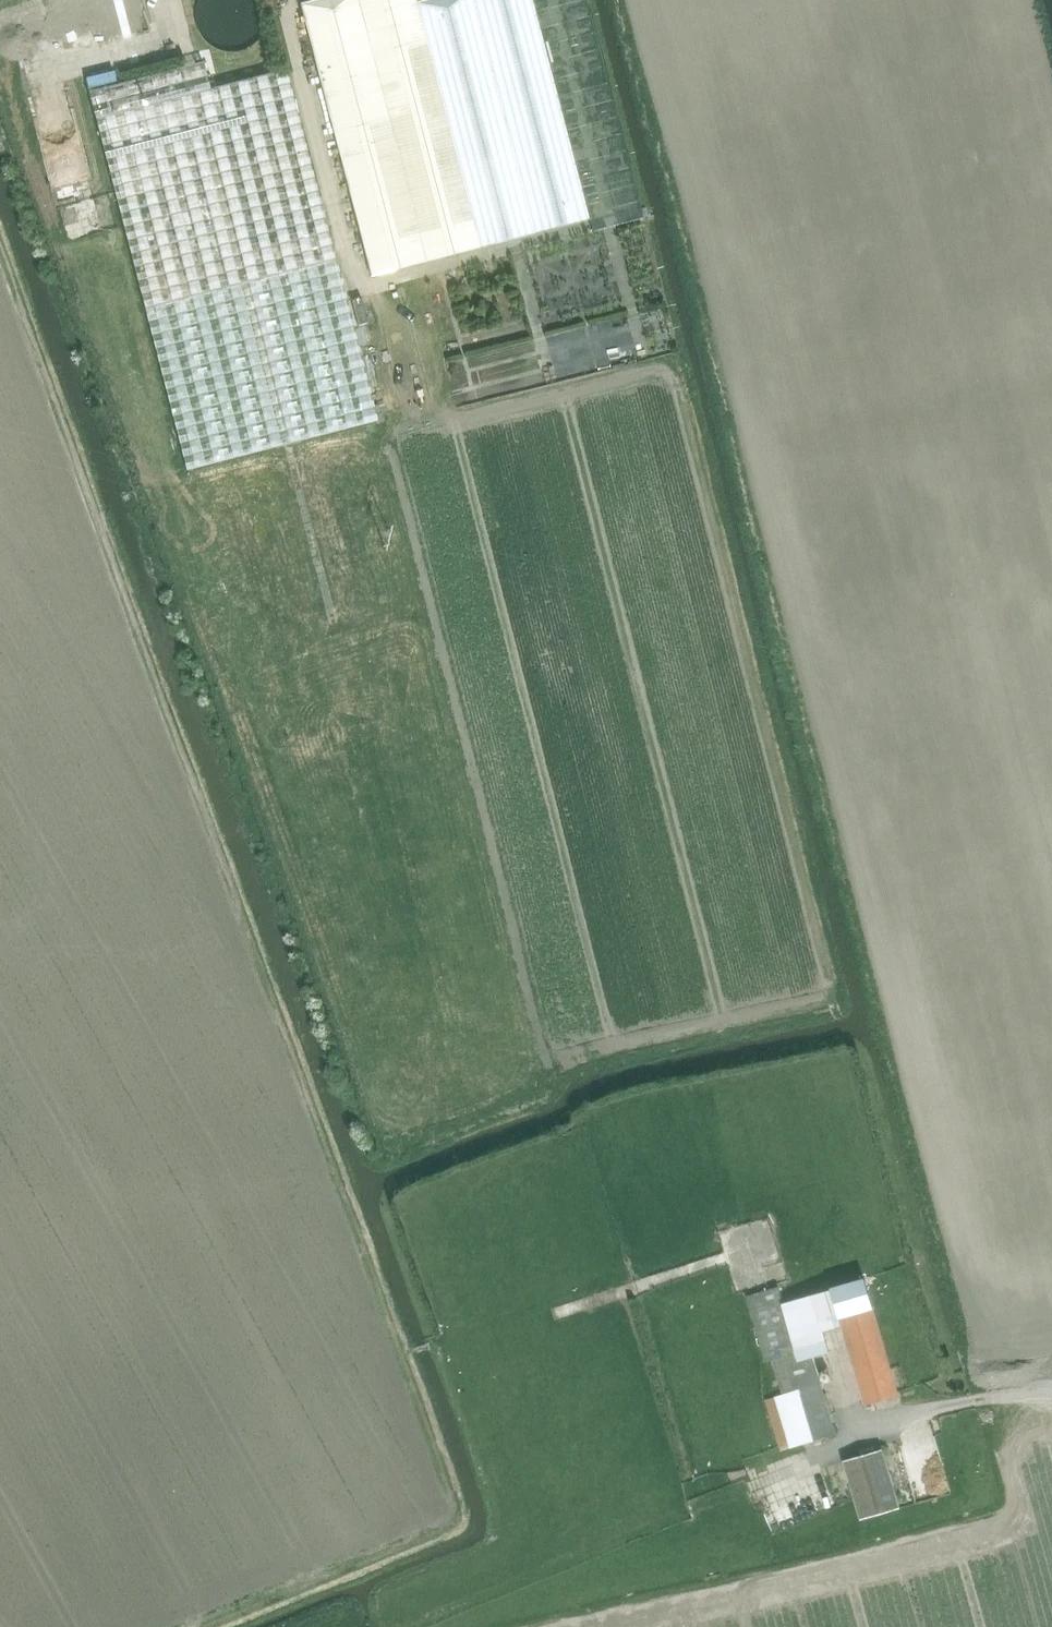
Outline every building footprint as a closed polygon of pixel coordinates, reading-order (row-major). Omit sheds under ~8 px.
[(300,3),(371,275),(588,218),(532,0),(423,0),(417,2),(416,0),(312,0),(300,3)] [(203,61),(88,91),(187,471),(377,422),(286,69),(210,88),(203,61)] [(763,1216),(716,1232),(732,1278),(764,1267),(759,1253),(774,1248),(763,1216)] [(831,1290),(836,1306),(865,1405),(899,1395),(865,1280),(831,1290)] [(748,1298),(751,1306),(758,1331),(754,1332),(764,1367),(774,1364),(783,1395),(766,1400),(772,1421),(779,1444),(781,1451),(835,1434),(813,1357),(829,1353),(812,1296),(784,1305),(779,1288),(748,1298)] [(899,1508),(882,1451),(844,1462),(861,1519),(899,1508)]
